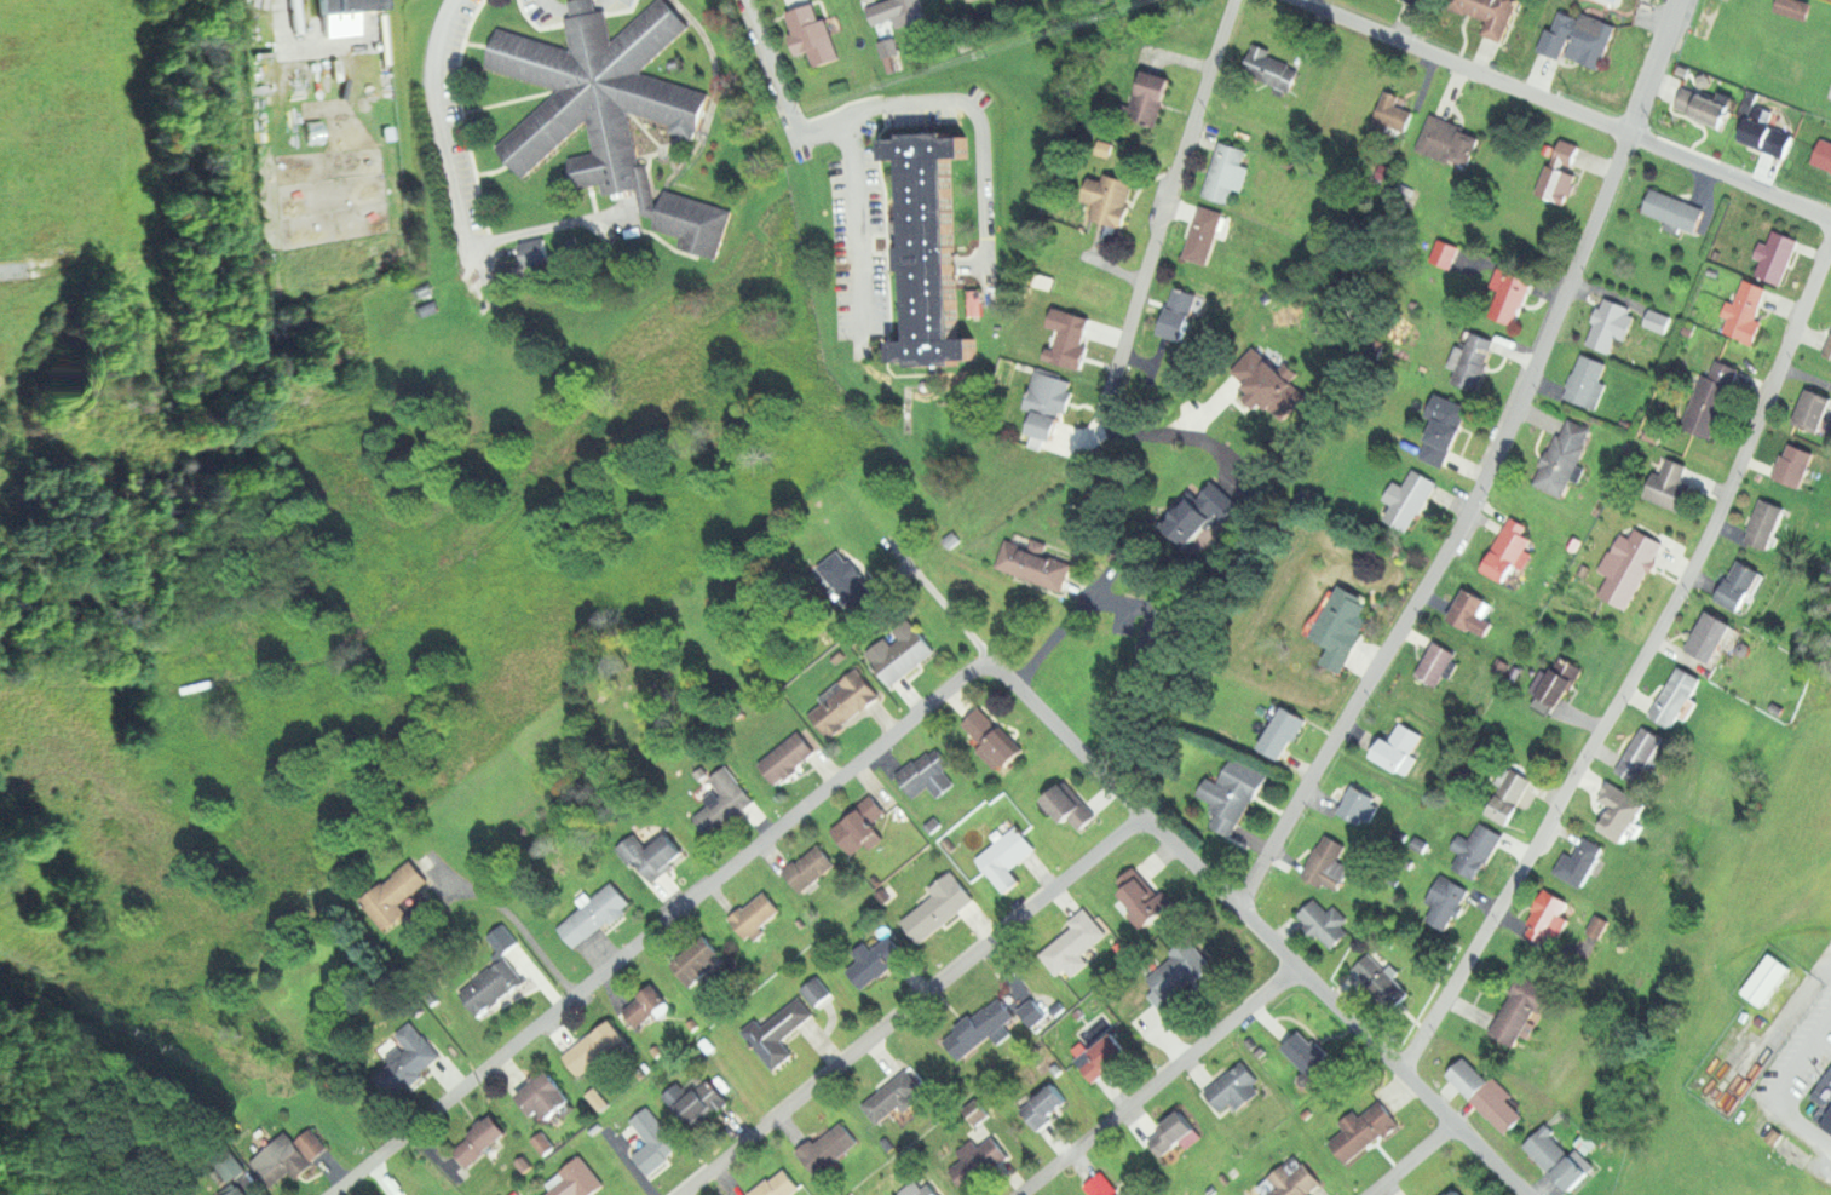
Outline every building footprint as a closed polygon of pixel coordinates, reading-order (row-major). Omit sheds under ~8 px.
[(324,12),(323,0),(387,0),(387,7),(324,12)] [(496,146),(524,177),(588,116),(595,151),(569,157),(575,186),(600,182),(603,194),(632,186),(638,209),(653,206),(644,162),(637,163),(624,108),(669,121),(667,131),(689,138),(691,131),(696,132),(707,92),(639,71),(689,25),(665,0),(656,0),(611,42),(604,10),(597,12),(594,0),(570,0),(574,16),(565,18),(572,51),(499,29),(488,65),(560,87),(496,146)] [(869,6),(886,0),(920,0),(922,6),(919,8),(921,16),(896,25),(893,17),(875,23),(869,6)] [(1450,5),(1451,0),(1517,0),(1504,38),(1487,31),(1491,19),(1450,5)] [(1777,10),(1779,0),(1807,0),(1812,1),(1807,19),(1777,10)] [(819,19),(825,17),(839,57),(813,65),(808,50),(799,52),(784,11),(812,1),(819,19)] [(1584,10),(1618,25),(1601,65),(1582,58),(1585,51),(1570,45),(1572,38),(1570,36),(1568,39),(1562,54),(1541,46),(1548,27),(1554,29),(1562,8),(1578,16),(1577,18),(1580,19),(1584,10)] [(894,35),(900,50),(882,57),(876,41),(894,35)] [(1250,50),(1253,41),(1271,47),(1267,57),(1299,68),(1288,94),(1236,75),(1246,48),(1250,50)] [(1156,127),(1132,120),(1145,70),(1170,77),(1156,127)] [(1720,123),(1677,107),(1687,84),(1729,102),(1720,123)] [(1390,121),(1388,128),(1371,122),(1383,87),(1401,93),(1397,105),(1412,111),(1407,127),(1390,121)] [(1451,157),(1449,161),(1418,149),(1432,114),(1463,127),(1462,130),(1482,138),(1472,165),(1451,157)] [(1772,153),(1740,139),(1751,115),(1783,128),(1772,153)] [(906,137),(906,131),(951,130),(951,136),(969,136),(969,156),(952,156),(956,339),(975,339),(975,361),(954,362),(954,366),(912,366),(912,362),(894,362),(893,340),(910,340),(909,268),(899,269),(898,246),(908,246),(906,157),(886,157),(886,137),(906,137)] [(1823,138),(1830,142),(1830,172),(1812,163),(1823,138)] [(1571,172),(1576,173),(1565,203),(1538,195),(1548,163),(1553,165),(1561,139),(1579,145),(1571,172)] [(1233,188),(1228,205),(1203,199),(1217,140),(1243,146),(1239,166),(1249,168),(1243,190),(1233,188)] [(1123,229),(1092,220),(1102,172),(1135,180),(1123,229)] [(718,257),(650,229),(667,185),(736,213),(718,257)] [(1695,230),(1643,209),(1652,186),(1704,207),(1695,230)] [(1210,264),(1185,258),(1200,203),(1226,211),(1210,264)] [(1773,230),(1800,240),(1784,282),(1757,272),(1762,258),(1755,255),(1761,240),(1768,242),(1773,230)] [(530,266),(524,241),(545,236),(549,263),(530,266)] [(569,248),(568,237),(576,237),(577,247),(569,248)] [(1450,266),(1429,259),(1438,239),(1458,246),(1450,266)] [(1501,289),(1491,286),(1498,266),(1533,281),(1524,306),(1520,305),(1513,324),(1490,315),(1501,289)] [(1737,337),(1722,331),(1728,316),(1722,314),(1727,299),(1734,301),(1744,278),(1767,287),(1755,318),(1762,321),(1754,344),(1737,337)] [(416,298),(413,286),(427,281),(432,292),(416,298)] [(1185,341),(1161,333),(1176,286),(1200,294),(1185,341)] [(1605,297),(1631,306),(1629,312),(1636,316),(1628,339),(1617,335),(1610,354),(1587,344),(1605,297)] [(421,316),(418,306),(434,300),(438,311),(421,316)] [(1665,333),(1645,324),(1652,306),(1672,315),(1665,333)] [(1453,383),(1456,377),(1455,377),(1458,368),(1449,364),(1458,343),(1467,346),(1474,331),(1496,339),(1485,366),(1489,367),(1478,392),(1453,383)] [(1823,354),(1830,333),(1830,357),(1823,354)] [(1285,420),(1263,401),(1259,407),(1248,396),(1253,391),(1232,372),(1254,347),(1307,396),(1285,420)] [(1565,398),(1584,350),(1608,360),(1600,381),(1606,384),(1595,410),(1565,398)] [(1683,426),(1704,372),(1712,375),(1717,360),(1740,368),(1714,437),(1683,426)] [(1064,412),(1055,437),(1030,429),(1036,410),(1025,407),(1038,368),(1075,380),(1071,390),(1075,391),(1067,413),(1064,412)] [(1807,386),(1830,397),(1830,407),(1820,431),(1792,420),(1807,386)] [(1438,393),(1451,400),(1451,398),(1470,407),(1462,426),(1464,427),(1455,449),(1452,448),(1445,465),(1424,456),(1432,441),(1428,438),(1436,419),(1428,415),(1438,393)] [(1571,418),(1593,430),(1583,447),(1588,449),(1562,496),(1535,481),(1560,435),(1561,436),(1571,418)] [(1772,475),(1787,441),(1814,454),(1798,488),(1772,475)] [(1662,475),(1669,456),(1688,465),(1682,483),(1691,487),(1681,511),(1643,496),(1653,471),(1662,475)] [(1393,506),(1386,502),(1397,483),(1404,487),(1415,467),(1438,481),(1409,532),(1386,518),(1393,506)] [(1197,500),(1214,482),(1219,486),(1220,484),(1239,502),(1225,519),(1217,512),(1184,548),(1158,525),(1188,492),(1197,500)] [(1768,547),(1744,538),(1761,496),(1785,506),(1768,547)] [(1524,534),(1528,536),(1521,548),(1530,552),(1521,569),(1513,564),(1503,582),(1482,570),(1502,533),(1501,533),(1509,516),(1527,525),(1524,534)] [(1611,575),(1601,570),(1622,534),(1631,540),(1637,529),(1664,544),(1628,609),(1601,593),(1611,575)] [(1043,555),(1071,564),(1061,590),(996,565),(1006,540),(1026,547),(1031,536),(1048,542),(1043,555)] [(859,614),(840,592),(831,599),(818,584),(825,578),(817,567),(839,548),(847,558),(851,556),(864,573),(859,576),(877,598),(859,614)] [(1741,611),(1716,598),(1738,558),(1763,573),(1741,611)] [(1335,644),(1313,632),(1341,582),(1364,596),(1361,602),(1365,604),(1360,615),(1368,619),(1359,634),(1363,637),(1341,674),(1324,665),(1335,644)] [(1469,627),(1468,630),(1447,619),(1464,587),(1485,598),(1478,613),(1493,621),(1485,636),(1469,627)] [(1714,663),(1687,649),(1708,610),(1734,625),(1714,663)] [(885,636),(892,644),(900,637),(893,628),(906,617),(933,649),(892,684),(865,653),(885,636)] [(1436,640),(1458,653),(1440,686),(1418,674),(1436,640)] [(1562,706),(1541,693),(1562,655),(1585,668),(1562,706)] [(856,666),(879,693),(843,723),(846,726),(833,737),(814,716),(847,688),(840,679),(856,666)] [(1675,728),(1653,714),(1681,666),(1703,679),(1675,728)] [(1282,759),(1259,748),(1280,705),(1302,716),(1282,759)] [(1000,771),(979,748),(981,746),(962,723),(981,707),(1001,730),(1020,753),(1000,771)] [(1392,740),(1403,722),(1423,732),(1412,752),(1418,756),(1407,775),(1375,757),(1386,737),(1392,740)] [(1645,724),(1671,740),(1646,783),(1619,768),(1645,724)] [(798,768),(800,771),(793,777),(790,775),(778,786),(759,764),(799,730),(817,751),(798,768)] [(938,748),(951,763),(944,769),(956,782),(938,797),(929,786),(917,795),(908,785),(906,786),(897,774),(912,760),(914,762),(928,751),(932,754),(938,748)] [(1221,783),(1222,781),(1221,781),(1237,754),(1269,774),(1255,800),(1250,798),(1231,834),(1214,825),(1222,810),(1200,798),(1211,777),(1221,783)] [(727,764),(744,783),(743,785),(759,802),(715,839),(697,817),(712,804),(704,797),(714,788),(721,797),(726,793),(713,776),(727,764)] [(1512,768),(1531,777),(1519,799),(1499,788),(1512,768)] [(1629,841),(1605,826),(1618,805),(1606,798),(1616,781),(1653,804),(1629,841)] [(1083,805),(1086,803),(1096,815),(1081,828),(1072,817),(1065,822),(1046,799),(1065,782),(1083,805)] [(1363,825),(1338,812),(1354,783),(1377,795),(1363,825)] [(871,820),(883,834),(886,838),(873,849),(869,846),(856,857),(833,829),(845,820),(842,817),(874,793),(885,808),(871,820)] [(1509,825),(1489,811),(1499,794),(1519,808),(1509,825)] [(933,832),(926,823),(935,815),(943,825),(933,832)] [(1462,852),(1449,845),(1456,832),(1469,839),(1478,822),(1501,834),(1478,878),(1455,866),(1462,852)] [(977,858),(1017,825),(1035,848),(1010,867),(1021,880),(1006,892),(977,858)] [(651,851),(673,833),(690,854),(656,881),(639,861),(634,864),(620,846),(637,833),(651,851)] [(1340,858),(1354,867),(1340,891),(1326,884),(1325,885),(1303,873),(1325,833),(1347,844),(1340,858)] [(1576,855),(1588,835),(1608,848),(1585,887),(1557,872),(1568,851),(1576,855)] [(950,850),(944,840),(948,838),(954,848),(950,850)] [(804,891),(785,868),(819,840),(837,863),(804,891)] [(398,902),(407,912),(384,930),(359,901),(382,881),(382,883),(411,858),(427,878),(398,902)] [(1128,889),(1119,879),(1135,867),(1144,877),(1159,897),(1165,891),(1176,904),(1158,920),(1158,919),(1152,924),(1125,891),(1128,889)] [(952,868),(968,885),(966,887),(975,898),(923,944),(903,921),(937,892),(931,886),(952,868)] [(1457,917),(1449,932),(1427,919),(1435,906),(1427,900),(1443,873),(1469,889),(1459,904),(1464,907),(1458,918),(1457,917)] [(588,890),(593,896),(614,880),(633,903),(577,948),(559,925),(582,906),(577,900),(588,890)] [(888,902),(880,891),(886,886),(894,897),(888,902)] [(754,933),(748,937),(732,918),(765,890),(782,909),(761,926),(767,933),(759,940),(754,933)] [(1565,933),(1555,929),(1547,943),(1528,932),(1551,891),(1570,901),(1564,914),(1573,919),(1565,933)] [(1342,925),(1349,932),(1334,948),(1300,913),(1317,897),(1328,910),(1335,903),(1348,918),(1342,925)] [(1082,954),(1089,963),(1073,976),(1066,967),(1059,972),(1043,955),(1075,929),(1070,923),(1087,908),(1107,933),(1082,954)] [(503,923),(517,940),(501,952),(488,935),(503,923)] [(693,988),(673,963),(707,935),(727,960),(693,988)] [(864,988),(848,970),(862,959),(853,950),(866,940),(875,949),(891,935),(906,953),(864,988)] [(1169,1017),(1151,993),(1158,987),(1150,977),(1176,955),(1171,949),(1188,936),(1214,966),(1197,981),(1193,976),(1176,989),(1187,1002),(1169,1017)] [(1394,1013),(1352,967),(1368,952),(1383,969),(1389,964),(1398,972),(1392,977),(1411,998),(1394,1013)] [(480,1015),(461,990),(509,953),(529,977),(480,1015)] [(1763,1006),(1745,993),(1772,954),(1791,967),(1763,1006)] [(1544,1011),(1538,1007),(1518,1045),(1495,1032),(1526,975),(1555,990),(1544,1011)] [(638,1028),(622,1010),(655,982),(670,1001),(638,1028)] [(799,995),(813,1012),(782,1039),(793,1052),(775,1068),(744,1030),(758,1019),(762,1025),(799,995)] [(1004,1024),(1009,1032),(997,1041),(991,1035),(961,1061),(945,1041),(960,1029),(957,1025),(972,1015),(974,1018),(1000,996),(1015,1016),(1004,1024)] [(1031,1027),(1017,1010),(1032,996),(1047,1015),(1031,1027)] [(710,1019),(701,1007),(707,1004),(715,1017),(710,1019)] [(582,1076),(566,1056),(612,1018),(629,1038),(582,1076)] [(695,1030),(689,1022),(693,1018),(699,1027),(695,1030)] [(405,1046),(395,1034),(411,1021),(443,1059),(396,1097),(375,1070),(405,1046)] [(1096,1081),(1081,1061),(1115,1032),(1132,1052),(1096,1081)] [(1322,1058),(1328,1065),(1312,1078),(1285,1045),(1301,1032),(1311,1045),(1317,1040),(1328,1053),(1322,1058)] [(656,1057),(651,1051),(657,1046),(662,1053),(656,1057)] [(1507,1133),(1447,1075),(1466,1058),(1524,1115),(1507,1133)] [(1240,1109),(1234,1102),(1222,1110),(1205,1090),(1243,1059),(1260,1080),(1255,1085),(1261,1092),(1240,1109)] [(877,1122),(862,1103),(905,1068),(921,1087),(927,1093),(906,1110),(900,1104),(877,1122)] [(1813,1095),(1830,1069),(1830,1129),(1815,1118),(1826,1103),(1813,1095)] [(529,1087),(549,1070),(572,1099),(553,1116),(546,1107),(535,1116),(518,1096),(529,1087)] [(679,1081),(690,1095),(709,1078),(727,1102),(697,1127),(685,1113),(681,1116),(663,1095),(679,1081)] [(1037,1130),(1021,1108),(1054,1081),(1070,1103),(1037,1130)] [(603,1110),(589,1093),(598,1086),(611,1103),(603,1110)] [(977,1126),(961,1108),(975,1096),(990,1115),(977,1126)] [(1349,1127),(1345,1121),(1355,1113),(1360,1119),(1383,1099),(1400,1121),(1349,1164),(1331,1142),(1349,1127)] [(650,1143),(631,1119),(647,1105),(681,1145),(668,1156),(669,1159),(649,1174),(634,1156),(650,1143)] [(1176,1144),(1163,1155),(1151,1141),(1164,1130),(1162,1125),(1181,1109),(1199,1132),(1180,1148),(1176,1144)] [(468,1167),(453,1148),(494,1114),(508,1133),(468,1167)] [(1753,1128),(1765,1138),(1774,1127),(1763,1116),(1753,1128)] [(812,1137),(817,1142),(842,1121),(858,1141),(817,1176),(796,1150),(812,1137)] [(313,1159),(316,1161),(296,1177),(292,1171),(272,1187),(249,1160),(283,1131),(293,1142),(310,1127),(327,1148),(313,1159)] [(1571,1191),(1527,1147),(1548,1128),(1590,1172),(1571,1191)] [(546,1155),(532,1139),(546,1130),(558,1145),(546,1155)] [(957,1150),(971,1139),(979,1149),(992,1138),(1007,1156),(965,1190),(950,1172),(966,1160),(957,1150)] [(582,1193),(579,1194),(549,1194),(557,1189),(558,1190),(571,1179),(563,1170),(581,1154),(606,1184),(594,1194),(584,1194),(582,1193)] [(1311,1194),(1270,1194),(1279,1188),(1271,1177),(1284,1166),(1292,1177),(1308,1164),(1324,1184),(1311,1194)] [(800,1185),(788,1194),(748,1194),(747,1194),(768,1177),(770,1179),(785,1167),(800,1185)] [(1116,1194),(1117,1194),(1093,1194),(1084,1185),(1102,1171),(1119,1191),(1116,1194)] [(931,1183),(941,1194),(895,1194),(915,1178),(923,1188),(931,1183)] [(236,1184),(245,1194),(224,1194),(236,1184)]
